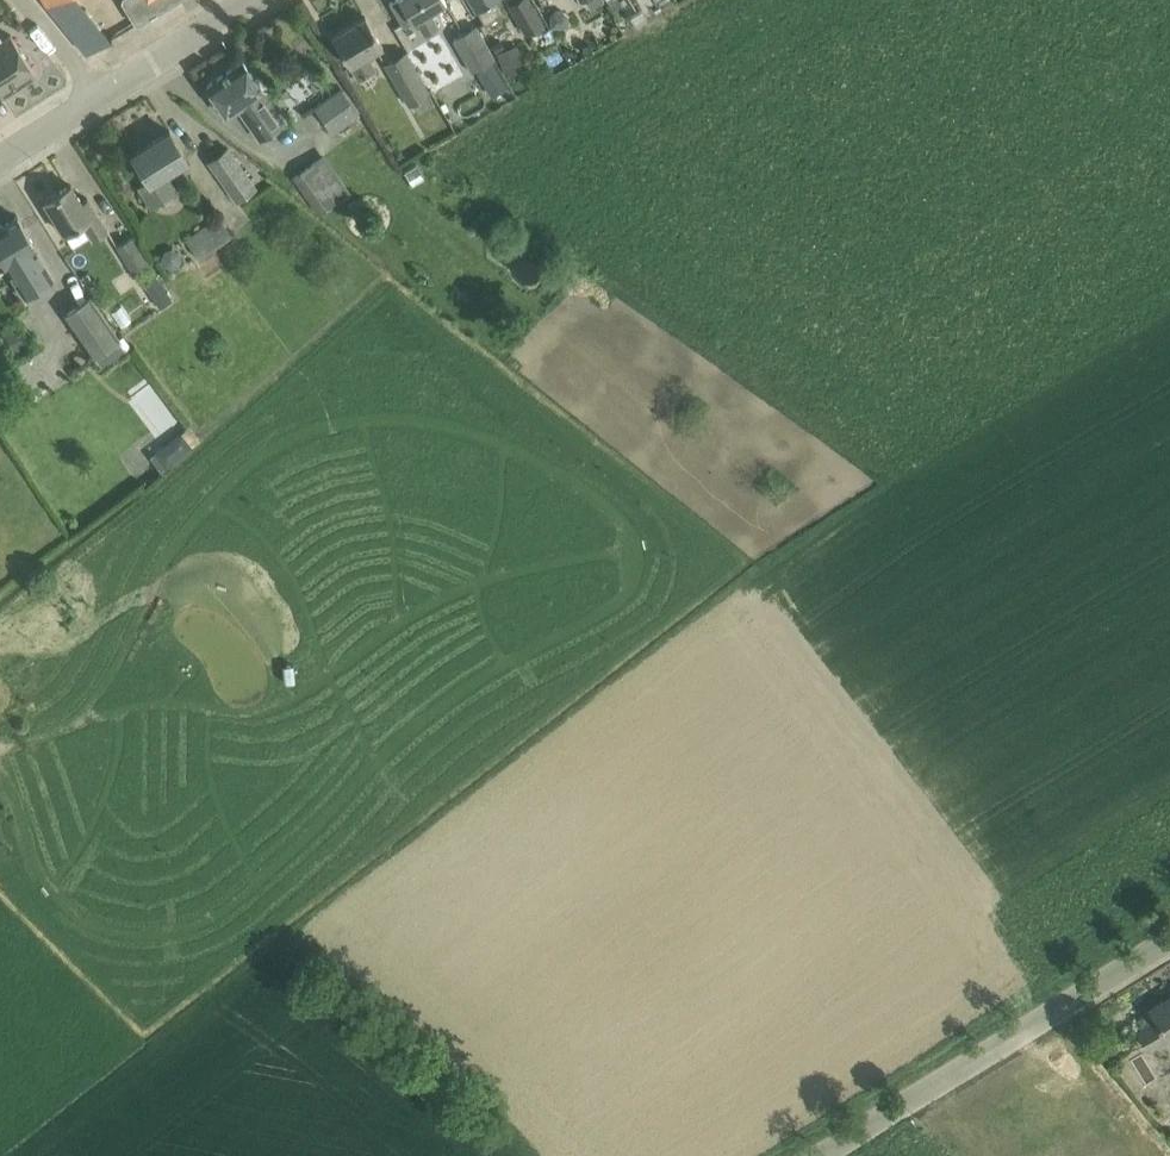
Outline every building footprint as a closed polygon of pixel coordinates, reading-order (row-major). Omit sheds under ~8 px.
[(136,20),(134,21),(135,22),(172,0),(124,0),(136,20)] [(412,20),(417,17),(425,33),(437,26),(428,11),(446,0),(392,0),(390,1),(404,25),(412,20)] [(485,22),(503,12),(496,0),(472,0),(485,22)] [(530,0),(517,0),(514,2),(530,30),(543,23),(530,0)] [(567,25),(567,15),(564,10),(553,10),(549,15),(549,25),(567,25)] [(333,34),(339,45),(350,64),(351,64),(359,78),(376,68),(368,54),(383,45),(366,15),(333,34)] [(477,69),(495,58),(476,25),(453,38),(472,71),(477,69)] [(0,40),(0,90),(3,95),(37,74),(11,33),(0,40)] [(497,50),(505,74),(525,67),(517,43),(497,50)] [(384,61),(409,104),(413,102),(418,111),(433,103),(428,93),(430,92),(405,49),(384,61)] [(264,89),(243,58),(207,84),(228,115),(239,107),(261,139),(286,121),(264,89)] [(500,65),(495,58),(477,69),(481,76),(500,65)] [(340,85),(313,105),(334,132),(360,113),(340,85)] [(132,153),(149,179),(138,186),(151,206),(178,190),(166,171),(188,157),(170,129),(132,153)] [(209,160),(237,200),(256,187),(228,147),(209,160)] [(319,213),(328,207),(336,219),(358,204),(349,192),(351,191),(324,153),(292,175),(319,213)] [(44,199),(65,232),(83,221),(94,238),(108,229),(88,196),(82,200),(71,183),(44,199)] [(232,232),(220,215),(186,239),(198,256),(232,232)] [(35,287),(53,276),(35,247),(37,246),(18,216),(0,227),(0,269),(6,265),(23,294),(35,287)] [(134,273),(148,264),(131,235),(117,244),(134,273)] [(80,276),(84,282),(92,278),(88,271),(80,276)] [(166,291),(154,298),(159,307),(171,300),(166,291)] [(88,295),(64,312),(95,355),(119,339),(88,295)] [(25,303),(15,312),(29,326),(38,318),(25,303)] [(23,334),(7,345),(15,358),(31,347),(23,334)] [(173,444),(164,446),(151,455),(160,467),(163,470),(182,456),(179,453),(173,444)] [(1151,1046),(1169,1034),(1169,996),(1153,1007),(1160,1018),(1141,1030),(1151,1046)]
